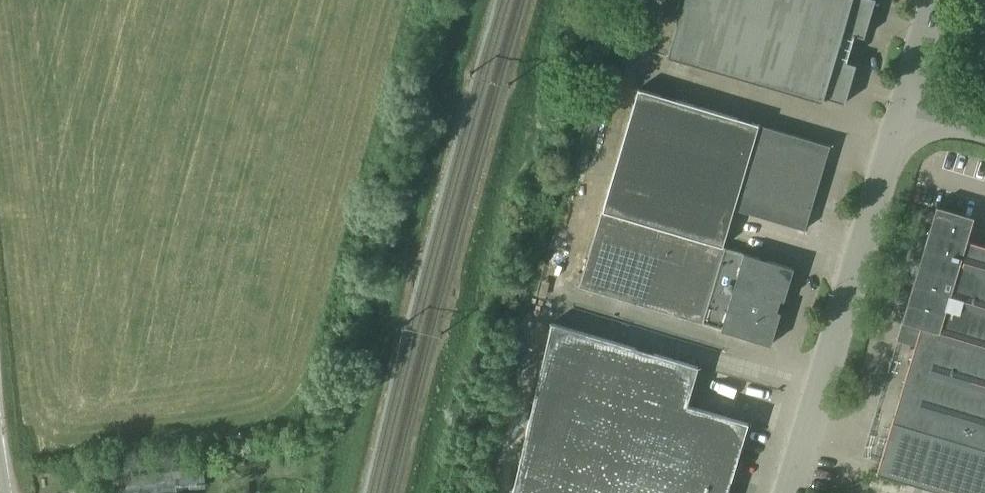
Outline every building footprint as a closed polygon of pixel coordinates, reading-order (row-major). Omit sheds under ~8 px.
[(822,101),(823,98),(844,104),(856,64),(845,61),(853,35),(864,38),(875,0),(683,0),(667,56),(822,101)] [(608,193),(729,228),(735,209),(805,230),(830,146),(639,89),(608,193)] [(729,228),(608,193),(580,288),(771,345),(794,268),(724,247),(729,228)] [(945,492),(984,492),(984,247),(965,241),(972,217),(932,205),(898,319),(921,326),(877,473),(945,492)] [(749,423),(687,406),(698,366),(553,324),(514,492),(728,492),(749,423)] [(122,478),(124,492),(132,492),(204,484),(202,468),(122,478)]
